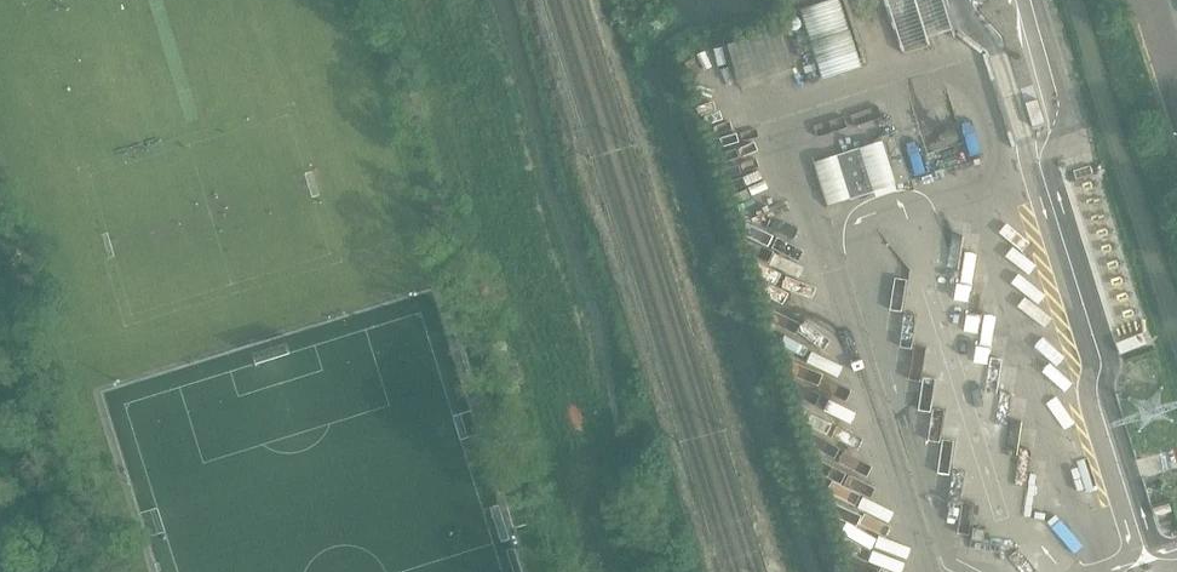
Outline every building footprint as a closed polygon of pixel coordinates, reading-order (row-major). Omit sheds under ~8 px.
[(804,7),(823,76),(864,65),(846,0),(830,0),(804,7)] [(916,9),(971,8),(971,0),(916,0),(916,9)] [(744,89),(796,72),(782,26),(729,43),(744,89)] [(881,137),(896,186),(911,181),(895,132),(881,137)] [(837,156),(851,200),(875,193),(861,148),(837,156)] [(974,529),(972,541),(984,543),(986,531),(974,529)]
